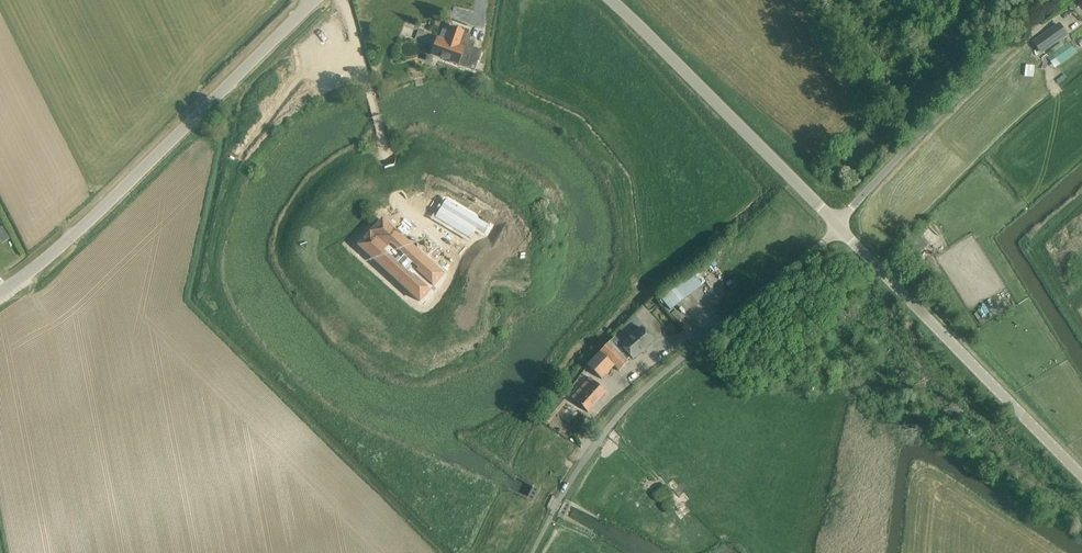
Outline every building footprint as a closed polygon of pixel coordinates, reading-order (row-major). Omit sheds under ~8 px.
[(1065,35),(1064,34),(1057,25),(1033,42),(1040,52),(1065,35)] [(438,38),(432,55),(458,64),(458,63),(466,65),(473,46),(467,42),(460,39),(463,32),(451,28),(448,35),(450,36),(447,42),(438,38)] [(416,38),(429,43),(432,35),(419,30),(416,38)] [(1076,52),(1072,46),(1069,41),(1052,53),(1060,64),(1076,52)] [(1024,76),(1033,77),(1034,65),(1024,64),(1024,76)] [(447,209),(438,224),(460,237),(466,226),(470,229),(473,224),(447,209)] [(443,274),(384,220),(383,220),(382,220),(381,220),(359,244),(359,245),(359,246),(359,247),(360,247),(367,254),(420,302),(421,300),(432,310),(447,294),(436,284),(443,276),(443,275),(443,274)] [(661,298),(662,298),(671,310),(702,286),(701,285),(705,281),(698,271),(694,274),(694,273),(661,298)] [(611,343),(602,351),(614,366),(619,371),(628,362),(627,360),(631,356),(633,359),(653,340),(642,328),(623,346),(628,352),(624,356),(611,343)] [(614,366),(602,351),(587,365),(601,379),(614,366)] [(606,392),(598,384),(591,378),(573,398),(588,412),(606,392)] [(567,403),(565,401),(561,398),(543,418),(549,423),(567,403)] [(666,484),(654,491),(665,511),(678,504),(666,484)]
